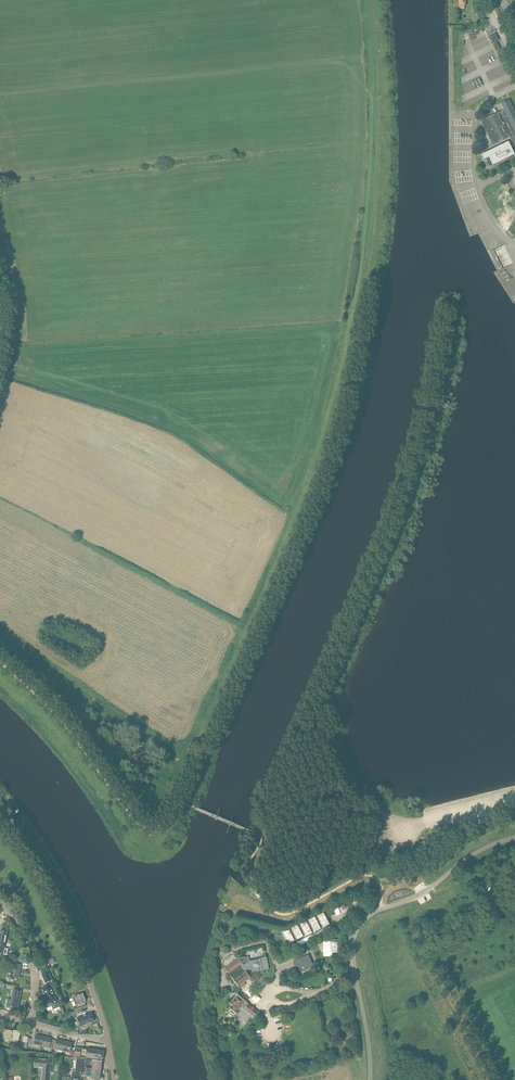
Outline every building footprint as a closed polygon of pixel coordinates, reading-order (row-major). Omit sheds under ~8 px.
[(500,50),(496,41),(495,39),(496,39),(494,35),(492,36),(490,37),(489,37),(489,39),(496,52),(500,50)] [(509,143),(508,142),(481,155),(484,161),(486,161),(489,167),(514,155),(509,145),(513,144),(514,147),(514,146),(514,114),(508,100),(501,104),(504,110),(498,113),(480,121),(492,146),(510,138),(512,142),(509,143)] [(1,811),(7,817),(9,816),(5,812),(0,806),(0,812),(1,811)] [(427,846),(424,841),(395,857),(397,862),(427,846)] [(339,904),(276,934),(284,951),(347,921),(339,904)] [(8,949),(4,948),(8,932),(1,930),(0,933),(0,953),(7,955),(8,949)] [(308,956),(293,962),(298,973),(313,966),(308,956)] [(237,959),(225,968),(230,975),(234,981),(233,981),(234,981),(235,983),(234,983),(232,993),(236,995),(230,1003),(229,1003),(229,1004),(230,1004),(233,1006),(231,1008),(229,1008),(230,1010),(231,1010),(230,1011),(230,1012),(233,1014),(234,1014),(235,1014),(235,1013),(235,1015),(237,1014),(237,1013),(237,1012),(247,1021),(251,1015),(242,1007),(245,1002),(245,1003),(246,1002),(246,1001),(245,1001),(245,1000),(243,998),(242,998),(238,995),(240,988),(241,987),(242,987),(244,985),(242,984),(245,982),(250,978),(250,977),(249,977),(250,976),(251,974),(250,973),(268,969),(266,958),(249,962),(248,957),(241,958),(239,959),(238,958),(237,959)] [(13,963),(10,977),(11,977),(10,979),(17,981),(17,978),(18,979),(21,965),(13,963)] [(47,972),(46,972),(42,974),(45,983),(51,981),(47,972)] [(46,1008),(51,1005),(53,1009),(59,1007),(57,1003),(58,1003),(54,995),(50,985),(42,988),(46,998),(42,1000),(43,1001),(42,1002),(43,1005),(44,1005),(46,1008)] [(8,999),(6,1006),(18,1008),(21,991),(13,990),(11,999),(8,999)] [(75,994),(72,995),(76,1006),(73,1007),(74,1010),(80,1008),(86,1006),(85,1002),(86,1002),(86,1001),(85,999),(83,996),(84,995),(83,993),(82,993),(76,995),(75,994)] [(242,1007),(251,1015),(255,1018),(259,1013),(246,1002),(245,1003),(245,1002),(242,1007)] [(80,1027),(94,1021),(91,1013),(77,1018),(80,1027)] [(2,1037),(18,1041),(20,1031),(14,1030),(14,1031),(4,1028),(2,1037)] [(33,1044),(41,1046),(43,1036),(36,1035),(33,1044)] [(43,1036),(41,1046),(49,1048),(51,1038),(43,1036)] [(62,1051),(64,1041),(56,1039),(54,1049),(62,1051)] [(64,1041),(62,1051),(70,1052),(72,1043),(64,1041)] [(74,1056),(74,1057),(77,1058),(77,1057),(80,1058),(80,1057),(102,1060),(103,1051),(75,1047),(74,1056)] [(101,1071),(102,1061),(77,1057),(77,1058),(76,1067),(101,1071)] [(35,1058),(34,1066),(43,1067),(42,1079),(48,1079),(49,1073),(52,1073),(53,1063),(50,1063),(50,1059),(35,1058)] [(81,1078),(85,1078),(86,1076),(91,1077),(91,1079),(98,1079),(99,1079),(101,1071),(76,1067),(75,1071),(72,1070),(71,1078),(71,1079),(81,1079),(81,1078)]
